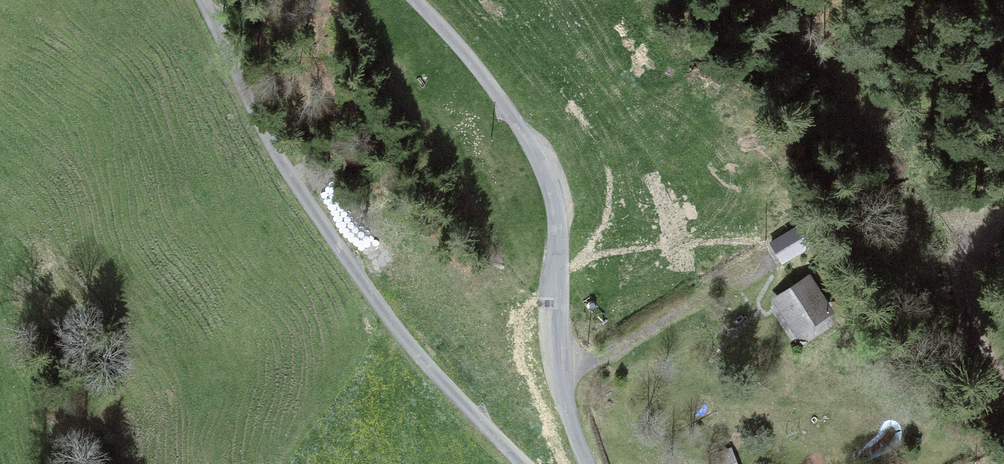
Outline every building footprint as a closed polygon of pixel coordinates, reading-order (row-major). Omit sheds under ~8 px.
[(804,221),(769,240),(779,259),(815,240),(804,221)] [(804,280),(779,296),(797,324),(823,307),(804,280)] [(708,457),(711,463),(733,463),(728,450),(708,457)]
